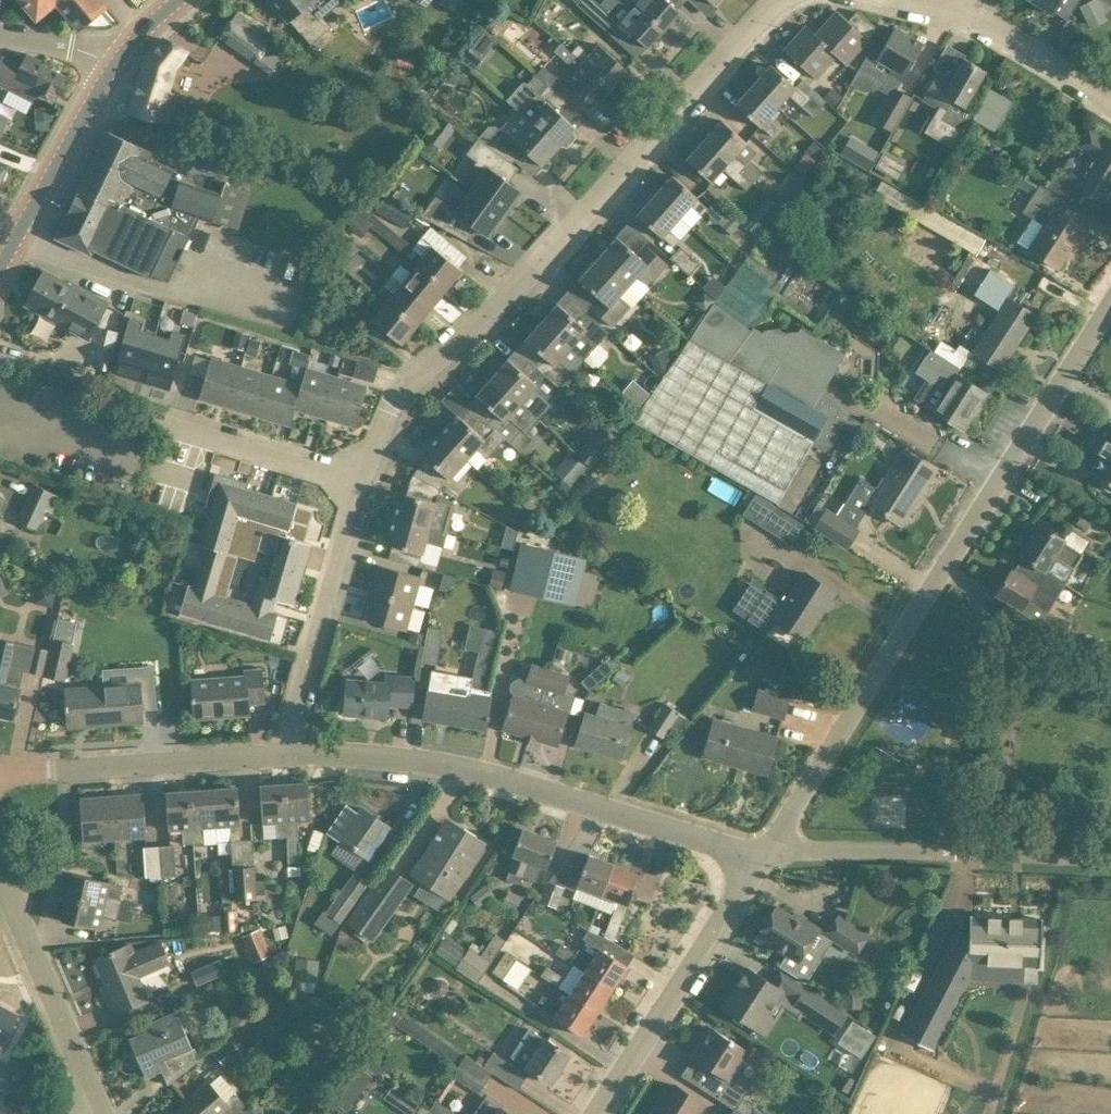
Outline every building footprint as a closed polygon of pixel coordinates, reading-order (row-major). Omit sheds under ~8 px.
[(37,19),(57,2),(55,0),(21,0),(37,19)] [(101,0),(55,0),(57,2),(81,30),(107,7),(101,0)] [(300,32),(310,44),(331,26),(322,16),(310,1),(312,0),(272,0),(300,32)] [(618,21),(594,0),(580,0),(577,4),(608,32),(618,40),(628,29),(619,22),(618,21)] [(663,29),(631,0),(619,0),(618,1),(629,11),(619,22),(628,29),(647,47),(663,29)] [(663,29),(679,11),(667,0),(631,0),(663,29)] [(1033,1),(1053,14),(1062,0),(1034,0),(1033,1)] [(1090,28),(1108,19),(1105,13),(1110,8),(1110,5),(1103,0),(1090,0),(1079,5),(1090,28)] [(255,62),(273,36),(238,11),(220,36),(255,62)] [(849,22),(846,20),(836,11),(816,33),(815,35),(837,55),(836,55),(846,64),(868,39),(867,38),(875,28),(857,12),(849,22)] [(815,79),(836,56),(836,55),(837,55),(815,35),(816,33),(806,25),(784,50),(815,79)] [(872,46),(860,68),(885,82),(888,78),(898,84),(922,43),(895,27),(881,51),(872,46)] [(171,90),(177,69),(187,50),(165,38),(147,60),(131,112),(171,125),(172,122),(194,129),(198,116),(176,109),(181,93),(171,90)] [(595,105),(611,87),(571,51),(561,43),(554,51),(573,68),(565,78),(595,105)] [(571,51),(611,87),(627,69),(599,43),(589,55),(577,44),(571,51)] [(474,46),(465,57),(475,64),(483,53),(474,46)] [(60,94),(69,77),(39,63),(41,60),(27,53),(21,65),(2,56),(0,60),(0,85),(32,102),(36,95),(48,102),(53,100),(56,92),(60,94)] [(922,98),(946,112),(942,119),(963,130),(973,112),(964,107),(986,70),(964,57),(952,77),(939,70),(922,98)] [(411,60),(390,64),(392,75),(413,71),(411,60)] [(803,79),(796,87),(771,64),(753,84),(779,107),(790,94),(813,115),(827,99),(803,79)] [(544,81),(566,101),(574,93),(551,72),(544,81)] [(557,148),(558,146),(560,145),(567,147),(576,137),(573,130),(576,127),(557,110),(566,101),(544,81),(536,74),(527,83),(525,82),(507,101),(516,109),(557,148)] [(770,117),(779,107),(753,84),(735,104),(772,133),(779,125),(770,117)] [(988,126),(1005,96),(988,86),(977,106),(979,107),(973,118),(988,126)] [(912,98),(894,87),(874,120),(892,131),(912,98)] [(826,97),(833,104),(840,95),(833,89),(826,97)] [(49,108),(39,108),(40,120),(49,119),(49,108)] [(499,128),(503,131),(488,147),(509,163),(522,149),(541,165),(557,148),(516,109),(499,128)] [(10,115),(0,111),(0,137),(1,137),(10,115)] [(434,122),(451,135),(457,127),(440,115),(434,122)] [(722,120),(704,139),(752,183),(754,181),(759,174),(763,170),(750,158),(745,164),(735,155),(746,142),(722,120)] [(1087,130),(1077,145),(1090,153),(1074,179),(1056,169),(1046,186),(1076,205),(1086,190),(1106,203),(1110,195),(1110,139),(1104,135),(1103,138),(1088,128),(1087,130)] [(195,216),(212,221),(238,229),(250,192),(224,183),(221,193),(180,180),(177,188),(167,183),(174,168),(153,158),(155,154),(108,130),(55,237),(91,255),(93,250),(150,277),(152,274),(168,282),(190,236),(186,234),(195,216)] [(725,168),(735,177),(747,189),(752,183),(704,139),(686,159),(712,182),(725,168)] [(518,169),(509,163),(488,147),(487,146),(478,140),(467,153),(477,161),(473,166),(482,174),(471,189),(507,215),(515,202),(515,198),(520,190),(509,182),(518,169)] [(805,150),(815,159),(823,149),(814,140),(805,150)] [(862,148),(855,162),(868,169),(876,156),(862,148)] [(255,163),(217,151),(212,167),(250,178),(255,163)] [(884,171),(893,156),(884,151),(875,166),(884,171)] [(0,161),(0,183),(1,180),(6,179),(8,172),(6,169),(8,164),(0,161)] [(697,196),(673,175),(655,195),(680,217),(692,204),(693,205),(702,213),(707,208),(696,198),(697,196)] [(1027,248),(1032,251),(1058,267),(1073,244),(1078,248),(1089,231),(1062,213),(1069,202),(1040,183),(1022,211),(1043,224),(1027,248)] [(498,227),(507,215),(471,189),(460,204),(451,197),(446,203),(436,195),(421,215),(467,240),(477,227),(488,235),(493,227),(498,227)] [(375,230),(382,222),(369,211),(375,200),(355,195),(349,209),(357,216),(371,227),(375,230)] [(680,217),(655,195),(637,214),(673,244),(679,238),(669,229),(680,217)] [(760,237),(770,224),(756,212),(745,224),(760,237)] [(741,222),(732,214),(722,225),(731,232),(741,222)] [(371,227),(357,216),(351,224),(349,226),(362,238),(371,227)] [(617,237),(599,257),(630,284),(637,275),(649,285),(668,263),(646,244),(638,253),(617,237)] [(446,288),(462,269),(433,246),(424,257),(413,248),(407,256),(446,288)] [(699,263),(680,246),(669,257),(688,275),(699,263)] [(350,260),(340,251),(336,262),(344,268),(350,260)] [(446,288),(407,256),(401,264),(411,272),(402,283),(432,306),(446,288)] [(620,296),(630,284),(599,257),(579,279),(567,293),(587,311),(590,307),(612,326),(631,305),(620,296)] [(72,285),(43,269),(24,303),(91,340),(110,303),(111,302),(74,282),(72,285)] [(432,306),(402,283),(394,293),(384,285),(377,292),(417,324),(432,306)] [(716,300),(704,290),(696,298),(696,303),(707,312),(713,304),(716,300)] [(417,324),(377,292),(371,300),(381,309),(373,319),(368,314),(358,326),(365,332),(378,343),(382,346),(391,335),(401,343),(417,324)] [(558,303),(542,321),(585,358),(608,331),(586,312),(587,311),(567,293),(558,303)] [(1036,314),(1010,298),(974,352),(982,358),(996,366),(1000,369),(1036,314)] [(777,503),(812,443),(821,449),(830,447),(843,425),(857,433),(862,423),(848,415),(851,410),(841,404),(841,399),(824,390),(845,353),(800,327),(798,331),(785,333),(777,327),(764,329),(762,332),(753,327),(751,330),(713,304),(707,312),(689,339),(688,338),(632,420),(777,503)] [(198,313),(185,309),(181,322),(194,325),(198,313)] [(321,333),(334,331),(331,314),(318,317),(321,333)] [(112,372),(140,381),(154,334),(139,330),(142,321),(128,317),(112,372)] [(545,355),(538,364),(561,385),(585,358),(542,321),(526,340),(545,355)] [(154,334),(140,381),(168,389),(185,334),(171,329),(169,338),(154,334)] [(244,349),(248,333),(236,329),(231,346),(244,349)] [(378,343),(365,332),(360,342),(374,350),(378,343)] [(246,352),(257,355),(261,342),(250,338),(246,352)] [(941,340),(934,351),(960,368),(963,364),(970,368),(974,367),(976,368),(982,358),(974,352),(960,343),(956,349),(941,340)] [(310,354),(294,349),(289,363),(306,368),(310,354)] [(667,361),(662,351),(651,357),(655,367),(667,361)] [(925,379),(915,395),(913,399),(945,418),(962,429),(986,391),(927,351),(914,372),(925,379)] [(338,366),(341,356),(331,353),(328,363),(338,366)] [(199,398),(229,407),(242,365),(212,356),(199,398)] [(375,381),(380,364),(359,357),(353,375),(375,381)] [(996,366),(982,358),(976,368),(975,369),(988,377),(996,366)] [(508,359),(492,377),(530,410),(539,418),(551,404),(547,401),(561,385),(538,364),(529,375),(508,359)] [(260,416),(272,374),(242,365),(229,407),(260,416)] [(325,417),(338,376),(307,368),(303,383),(295,408),(325,417)] [(290,425),(295,408),(303,383),(272,374),(260,416),(290,425)] [(325,417),(355,426),(367,385),(338,376),(325,417)] [(497,410),(488,421),(487,422),(505,436),(504,437),(510,443),(523,429),(526,432),(539,418),(530,410),(492,377),(476,395),(497,410)] [(623,391),(640,405),(650,393),(633,379),(623,391)] [(443,400),(462,414),(469,403),(450,390),(443,400)] [(451,420),(440,432),(464,452),(467,455),(474,447),(486,457),(504,437),(505,436),(487,422),(488,421),(471,408),(462,418),(456,425),(451,420)] [(592,465),(616,437),(602,425),(578,453),(592,465)] [(426,458),(417,469),(443,482),(467,455),(464,452),(440,432),(427,447),(432,451),(426,458)] [(1090,472),(1102,479),(1101,483),(1103,487),(1109,491),(1110,490),(1110,439),(1090,472)] [(936,469),(908,451),(902,448),(877,487),(861,476),(837,513),(826,506),(825,508),(817,504),(807,520),(814,524),(814,525),(847,546),(858,529),(855,528),(871,504),(901,523),(936,469)] [(567,455),(585,471),(589,466),(571,450),(567,455)] [(398,500),(394,514),(400,515),(420,522),(448,529),(451,515),(455,503),(439,493),(442,482),(443,482),(417,469),(416,469),(411,479),(407,493),(406,493),(404,502),(398,500)] [(284,497),(283,499),(272,495),(272,494),(271,494),(271,495),(260,492),(260,490),(259,490),(258,491),(247,488),(249,482),(248,481),(247,483),(234,479),(232,483),(226,481),(218,486),(216,492),(211,491),(210,494),(208,503),(207,504),(206,504),(206,505),(205,505),(210,507),(199,543),(199,544),(205,546),(193,585),(188,583),(179,613),(270,640),(279,612),(271,609),(273,603),(274,598),(294,604),(303,573),(305,567),(312,544),(302,541),(307,526),(292,521),(293,518),(298,502),(284,497)] [(33,483),(16,520),(37,529),(46,509),(53,512),(61,496),(33,483)] [(763,526),(776,506),(755,493),(742,513),(763,526)] [(551,512),(541,503),(538,506),(532,512),(531,513),(541,522),(551,512)] [(418,566),(419,564),(425,541),(443,546),(448,529),(420,522),(400,515),(394,514),(389,534),(395,536),(392,544),(392,545),(389,558),(418,566)] [(133,530),(147,534),(150,520),(137,517),(133,530)] [(1064,539),(1040,524),(1020,555),(1024,557),(1064,582),(1073,567),(1074,568),(1078,562),(1083,553),(1063,541),(1064,539)] [(507,525),(502,545),(514,548),(518,531),(507,525)] [(587,558),(521,541),(510,587),(575,603),(587,558)] [(773,617),(804,638),(835,591),(803,571),(788,594),(776,586),(777,585),(720,549),(700,580),(756,616),(765,601),(778,609),(773,617)] [(1050,605),(1064,582),(1024,557),(1014,572),(1011,569),(996,593),(1008,601),(1000,612),(1034,633),(1046,611),(1050,605)] [(414,603),(421,576),(380,565),(373,592),(414,603)] [(507,572),(494,568),(490,584),(502,588),(507,572)] [(440,588),(446,590),(459,579),(460,578),(444,574),(440,588)] [(414,603),(373,592),(365,619),(406,630),(414,603)] [(442,628),(427,625),(421,661),(436,664),(442,628)] [(484,627),(472,676),(432,669),(423,719),(485,729),(487,719),(489,719),(490,716),(488,715),(492,691),(486,689),(500,631),(484,627)] [(423,643),(425,633),(411,629),(408,640),(423,643)] [(13,717),(24,670),(45,675),(51,650),(0,638),(0,714),(13,717)] [(64,679),(73,643),(54,639),(51,650),(45,675),(64,679)] [(567,660),(570,649),(560,647),(557,657),(567,660)] [(1033,649),(1027,687),(1110,700),(1110,661),(1033,649)] [(606,658),(595,668),(605,678),(621,663),(606,658)] [(531,736),(551,667),(531,661),(526,679),(522,678),(518,678),(515,679),(512,682),(511,686),(511,689),(511,691),(513,693),(514,694),(503,728),(531,736)] [(612,678),(624,685),(631,674),(620,666),(612,678)] [(531,736),(557,744),(568,710),(555,706),(559,692),(564,693),(570,673),(551,667),(531,736)] [(262,669),(247,670),(247,675),(192,677),(193,696),(191,696),(192,701),(194,701),(195,717),(250,713),(249,702),(265,700),(262,669)] [(413,706),(415,678),(390,676),(389,683),(347,680),(345,712),(387,716),(388,704),(413,706)] [(97,724),(143,721),(140,684),(66,690),(67,705),(64,705),(65,710),(67,710),(68,722),(97,720),(97,724)] [(752,708),(783,717),(788,699),(758,689),(752,708)] [(621,759),(636,713),(599,701),(596,714),(586,711),(575,745),(594,751),(595,748),(621,756),(620,759),(621,759)] [(648,727),(664,738),(672,725),(680,730),(688,718),(664,702),(648,727)] [(777,737),(775,737),(714,720),(704,755),(740,765),(741,763),(766,770),(765,773),(767,773),(777,737)] [(288,836),(289,862),(300,861),(298,820),(311,819),(308,781),(284,783),(288,836)] [(288,836),(284,783),(260,785),(263,823),(276,822),(277,837),(288,836)] [(214,788),(217,827),(230,826),(230,840),(242,839),(238,786),(214,788)] [(217,827),(214,788),(190,790),(194,842),(204,842),(203,828),(217,827)] [(194,842),(190,790),(166,792),(168,830),(182,829),(183,843),(194,842)] [(147,836),(144,793),(112,795),(115,838),(147,836)] [(80,798),(83,841),(115,838),(112,795),(80,798)] [(327,830),(339,839),(367,859),(390,827),(362,807),(358,812),(346,803),(327,830)] [(420,860),(413,873),(450,896),(483,842),(455,825),(446,839),(436,833),(435,835),(437,837),(422,861),(420,860)] [(536,881),(541,868),(546,870),(557,842),(522,828),(512,855),(516,857),(508,879),(519,884),(522,877),(525,878),(526,877),(536,881)] [(174,844),(159,845),(161,875),(176,874),(174,844)] [(146,875),(147,875),(161,875),(159,845),(144,846),(146,875)] [(565,885),(576,889),(577,886),(603,896),(616,864),(589,854),(583,869),(573,865),(565,885)] [(606,938),(614,940),(628,904),(629,904),(641,874),(616,864),(603,896),(619,903),(611,923),(606,938)] [(233,867),(235,900),(256,899),(254,865),(233,867)] [(387,866),(349,919),(374,936),(411,884),(387,866)] [(325,911),(341,922),(369,883),(353,872),(325,911)] [(73,873),(68,896),(67,896),(133,912),(133,911),(140,913),(142,903),(107,894),(110,881),(73,873)] [(557,906),(564,886),(547,880),(539,900),(557,906)] [(479,907),(488,899),(480,888),(470,896),(479,907)] [(133,912),(67,896),(62,920),(100,929),(103,915),(131,922),(133,912)] [(776,906),(763,927),(756,937),(773,948),(775,945),(788,953),(779,965),(806,982),(821,958),(807,949),(820,929),(804,918),(802,922),(776,906)] [(856,952),(868,934),(838,915),(827,933),(856,952)] [(949,946),(929,985),(904,1033),(903,1032),(903,1034),(933,1049),(934,1048),(930,1046),(955,999),(968,973),(988,974),(988,963),(1024,965),(1039,965),(1039,966),(1040,966),(1043,918),(1041,918),(1041,919),(972,916),(972,915),(970,915),(969,933),(969,947),(949,946)] [(206,919),(207,931),(224,929),(223,918),(206,919)] [(590,930),(598,934),(601,927),(592,923),(590,930)] [(273,928),(277,940),(289,936),(286,924),(273,928)] [(519,927),(507,948),(536,965),(548,944),(519,927)] [(270,954),(259,928),(240,936),(251,962),(270,954)] [(619,960),(626,949),(635,955),(635,954),(614,940),(606,938),(598,934),(590,930),(588,929),(582,937),(598,948),(593,957),(579,948),(576,953),(561,943),(556,952),(584,970),(612,989),(628,965),(619,960)] [(487,946),(481,954),(491,961),(505,939),(495,933),(487,946)] [(455,967),(478,981),(491,961),(481,954),(470,947),(469,950),(446,935),(435,951),(456,965),(455,967)] [(135,950),(132,943),(96,959),(118,1011),(149,998),(137,971),(168,958),(160,938),(135,950)] [(516,959),(505,951),(492,971),(503,979),(516,959)] [(261,997),(281,986),(272,969),(278,966),(274,959),(248,973),(261,997)] [(318,966),(296,963),(294,978),(316,981),(318,966)] [(540,974),(556,984),(558,986),(564,977),(546,965),(540,974)] [(757,1028),(782,990),(772,983),(749,967),(723,1006),(757,1028)] [(584,970),(568,993),(597,1012),(612,989),(584,970)] [(533,972),(521,983),(531,993),(542,982),(533,972)] [(445,993),(449,987),(448,981),(442,978),(436,980),(433,985),(434,991),(440,994),(445,993)] [(556,984),(547,997),(543,995),(536,1004),(582,1034),(597,1012),(568,993),(558,986),(556,984)] [(834,1034),(837,1029),(847,1013),(807,987),(799,1000),(794,1008),(802,1013),(834,1034)] [(862,1007),(863,992),(843,992),(842,1007),(862,1007)] [(349,996),(342,1006),(352,1014),(360,1003),(349,996)] [(2,1044),(18,1012),(17,1012),(16,1012),(0,1004),(0,1043),(2,1044)] [(378,1076),(384,1068),(387,1064),(373,1055),(382,1043),(379,1041),(383,1036),(385,1038),(387,1035),(395,1023),(454,1064),(462,1054),(402,1013),(403,1012),(393,1005),(377,1028),(360,1051),(354,1059),(378,1076)] [(142,1025),(144,1031),(129,1038),(146,1077),(169,1067),(176,1076),(167,1083),(168,1084),(197,1061),(176,1011),(142,1025)] [(876,1035),(853,1019),(838,1042),(861,1057),(876,1035)] [(680,1073),(733,1108),(734,1107),(735,1107),(751,1082),(738,1073),(751,1050),(711,1026),(680,1073)] [(570,1053),(545,1036),(544,1037),(529,1027),(511,1055),(551,1083),(570,1053)] [(227,1045),(217,1054),(225,1064),(236,1055),(227,1045)] [(483,1066),(492,1072),(493,1071),(518,1088),(528,1074),(493,1051),(484,1065),(483,1066)] [(467,1054),(453,1074),(479,1091),(492,1072),(483,1066),(484,1065),(467,1054)] [(355,1063),(330,1097),(347,1109),(371,1075),(355,1063)] [(246,1105),(239,1100),(218,1075),(172,1113),(239,1113),(246,1105)] [(707,1104),(675,1084),(664,1102),(660,1100),(651,1113),(701,1113),(707,1104)] [(501,1107),(503,1103),(487,1092),(473,1113),(512,1113),(501,1107)] [(19,1113),(25,1100),(12,1094),(6,1107),(19,1113)] [(422,1105),(407,1095),(399,1107),(409,1113),(416,1113),(422,1105)] [(430,1108),(423,1104),(422,1105),(416,1113),(438,1113),(430,1108)] [(239,1113),(254,1113),(256,1112),(246,1105),(239,1113)]
